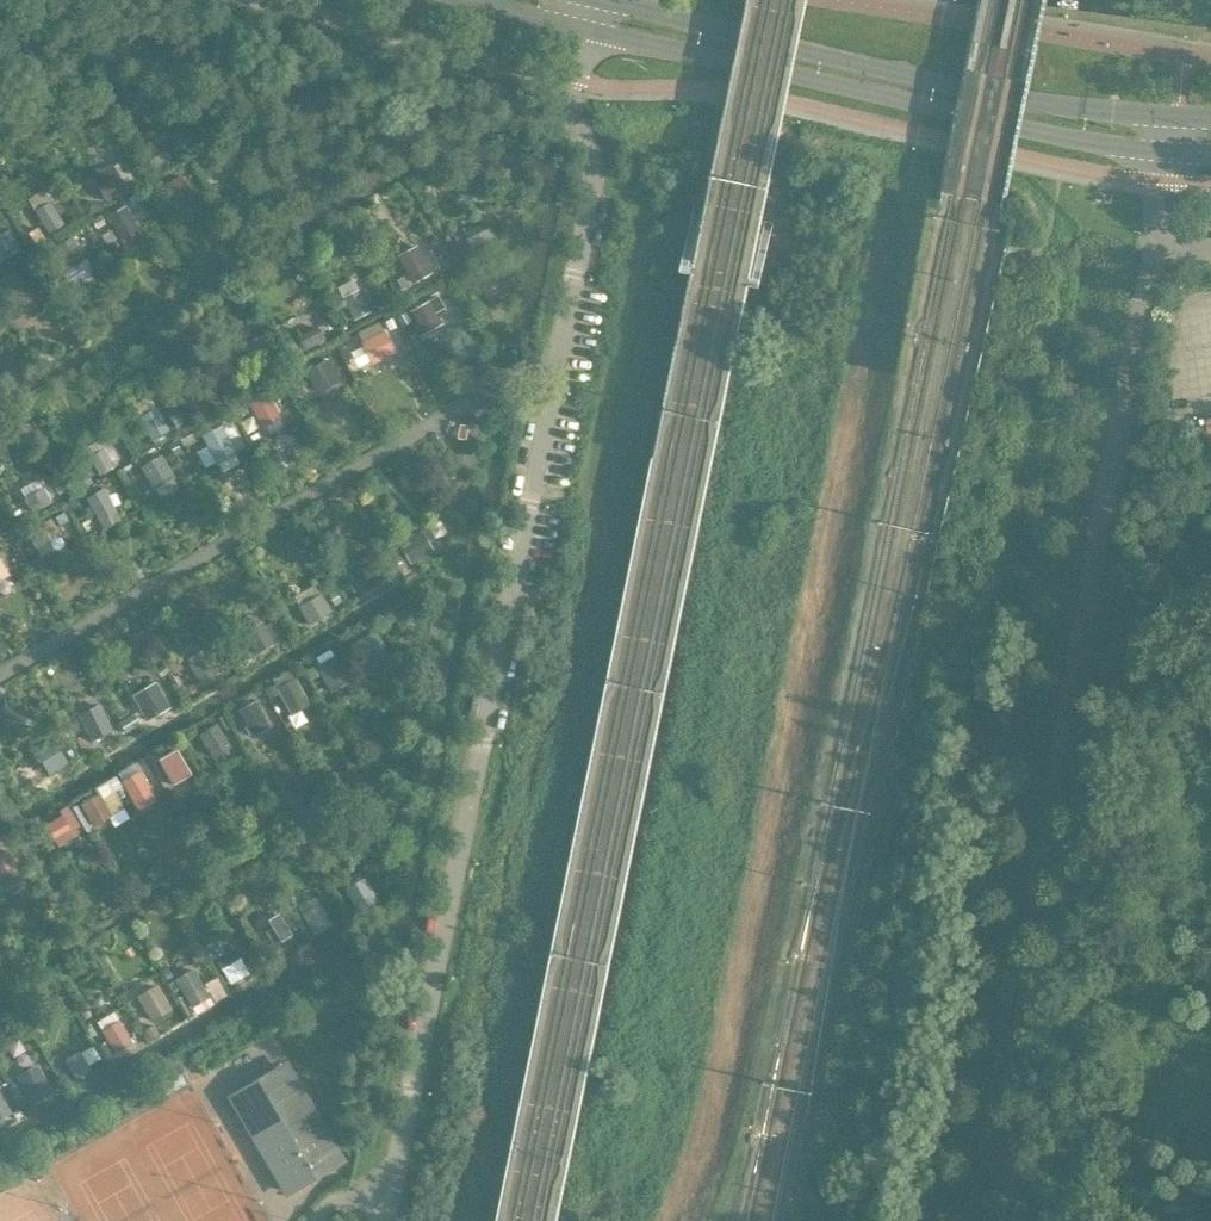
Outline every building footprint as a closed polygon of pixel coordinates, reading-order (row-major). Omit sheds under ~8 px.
[(277,152),(284,165),(301,155),(293,143),(277,152)] [(147,155),(154,168),(171,158),(163,145),(147,155)] [(216,156),(223,169),(238,161),(230,148),(216,156)] [(105,197),(127,185),(113,160),(92,171),(105,197)] [(164,186),(173,203),(191,192),(182,176),(164,186)] [(63,223),(50,198),(34,207),(47,232),(63,223)] [(109,216),(121,237),(138,227),(126,206),(109,216)] [(487,221),(463,233),(471,248),(494,237),(487,221)] [(20,250),(8,230),(0,235),(0,261),(20,250)] [(84,259),(72,237),(50,249),(63,272),(84,259)] [(431,272),(425,262),(417,245),(397,256),(411,283),(416,280),(431,272)] [(1,279),(13,300),(30,290),(18,269),(1,279)] [(343,297),(355,319),(370,310),(358,289),(343,297)] [(414,308),(427,330),(444,320),(431,298),(414,308)] [(299,336),(306,348),(323,339),(316,326),(299,336)] [(394,353),(384,331),(361,342),(372,364),(394,353)] [(277,363),(263,335),(247,343),(261,371),(277,363)] [(339,380),(327,360),(305,372),(317,393),(339,380)] [(250,404),(262,425),(279,416),(267,395),(250,404)] [(168,430),(159,414),(155,407),(138,417),(151,439),(168,430)] [(236,454),(222,426),(202,436),(216,464),(236,454)] [(89,456),(99,473),(112,466),(102,449),(89,456)] [(162,455),(160,457),(141,467),(154,490),(175,478),(162,455)] [(116,511),(104,488),(86,498),(99,521),(116,511)] [(25,500),(32,512),(50,502),(43,490),(25,500)] [(28,532),(35,546),(58,534),(50,520),(28,532)] [(434,551),(424,534),(421,530),(397,543),(410,565),(417,560),(434,551)] [(376,557),(392,585),(402,579),(386,551),(376,557)] [(359,578),(366,590),(383,580),(376,568),(359,578)] [(331,614),(320,594),(298,606),(309,626),(328,615),(331,614)] [(400,619),(406,630),(423,620),(416,610),(400,619)] [(243,633),(255,653),(272,643),(260,623),(243,633)] [(352,645),(359,657),(376,648),(369,636),(352,645)] [(350,682),(335,655),(316,665),(331,692),(350,682)] [(190,664),(202,686),(218,678),(207,656),(190,664)] [(309,706),(294,678),(277,688),(292,716),(309,706)] [(142,707),(149,720),(166,710),(158,697),(142,707)] [(270,727),(256,702),(238,712),(252,738),(270,727)] [(114,731),(100,703),(77,713),(90,742),(114,731)] [(230,748),(217,724),(199,734),(212,758),(230,748)] [(72,764),(56,737),(35,749),(51,776),(72,764)] [(191,776),(175,749),(159,758),(167,771),(175,786),(191,776)] [(156,801),(138,771),(122,780),(139,810),(156,801)] [(112,816),(99,793),(81,804),(93,826),(112,816)] [(80,828),(70,812),(46,825),(59,846),(79,835),(76,830),(80,828)] [(14,867),(4,849),(0,851),(0,875),(14,867)] [(366,885),(350,894),(359,911),(376,901),(366,885)] [(318,904),(302,914),(314,936),(331,926),(318,904)] [(272,928),(266,932),(274,945),(290,935),(279,917),(269,924),(272,928)] [(239,960),(223,969),(231,982),(246,973),(239,960)] [(209,997),(193,969),(176,979),(192,1006),(209,997)] [(151,1023),(172,1010),(157,984),(136,997),(151,1023)] [(119,1021),(102,1031),(114,1053),(131,1043),(119,1021)] [(79,1053),(67,1060),(76,1077),(89,1069),(79,1053)] [(259,1144),(287,1191),(340,1160),(285,1066),(238,1093),(265,1140),(259,1144)] [(37,1068),(19,1077),(32,1101),(50,1091),(37,1068)] [(0,1095),(0,1120),(11,1114),(0,1095)] [(46,1167),(38,1152),(27,1159),(35,1173),(46,1167)]
